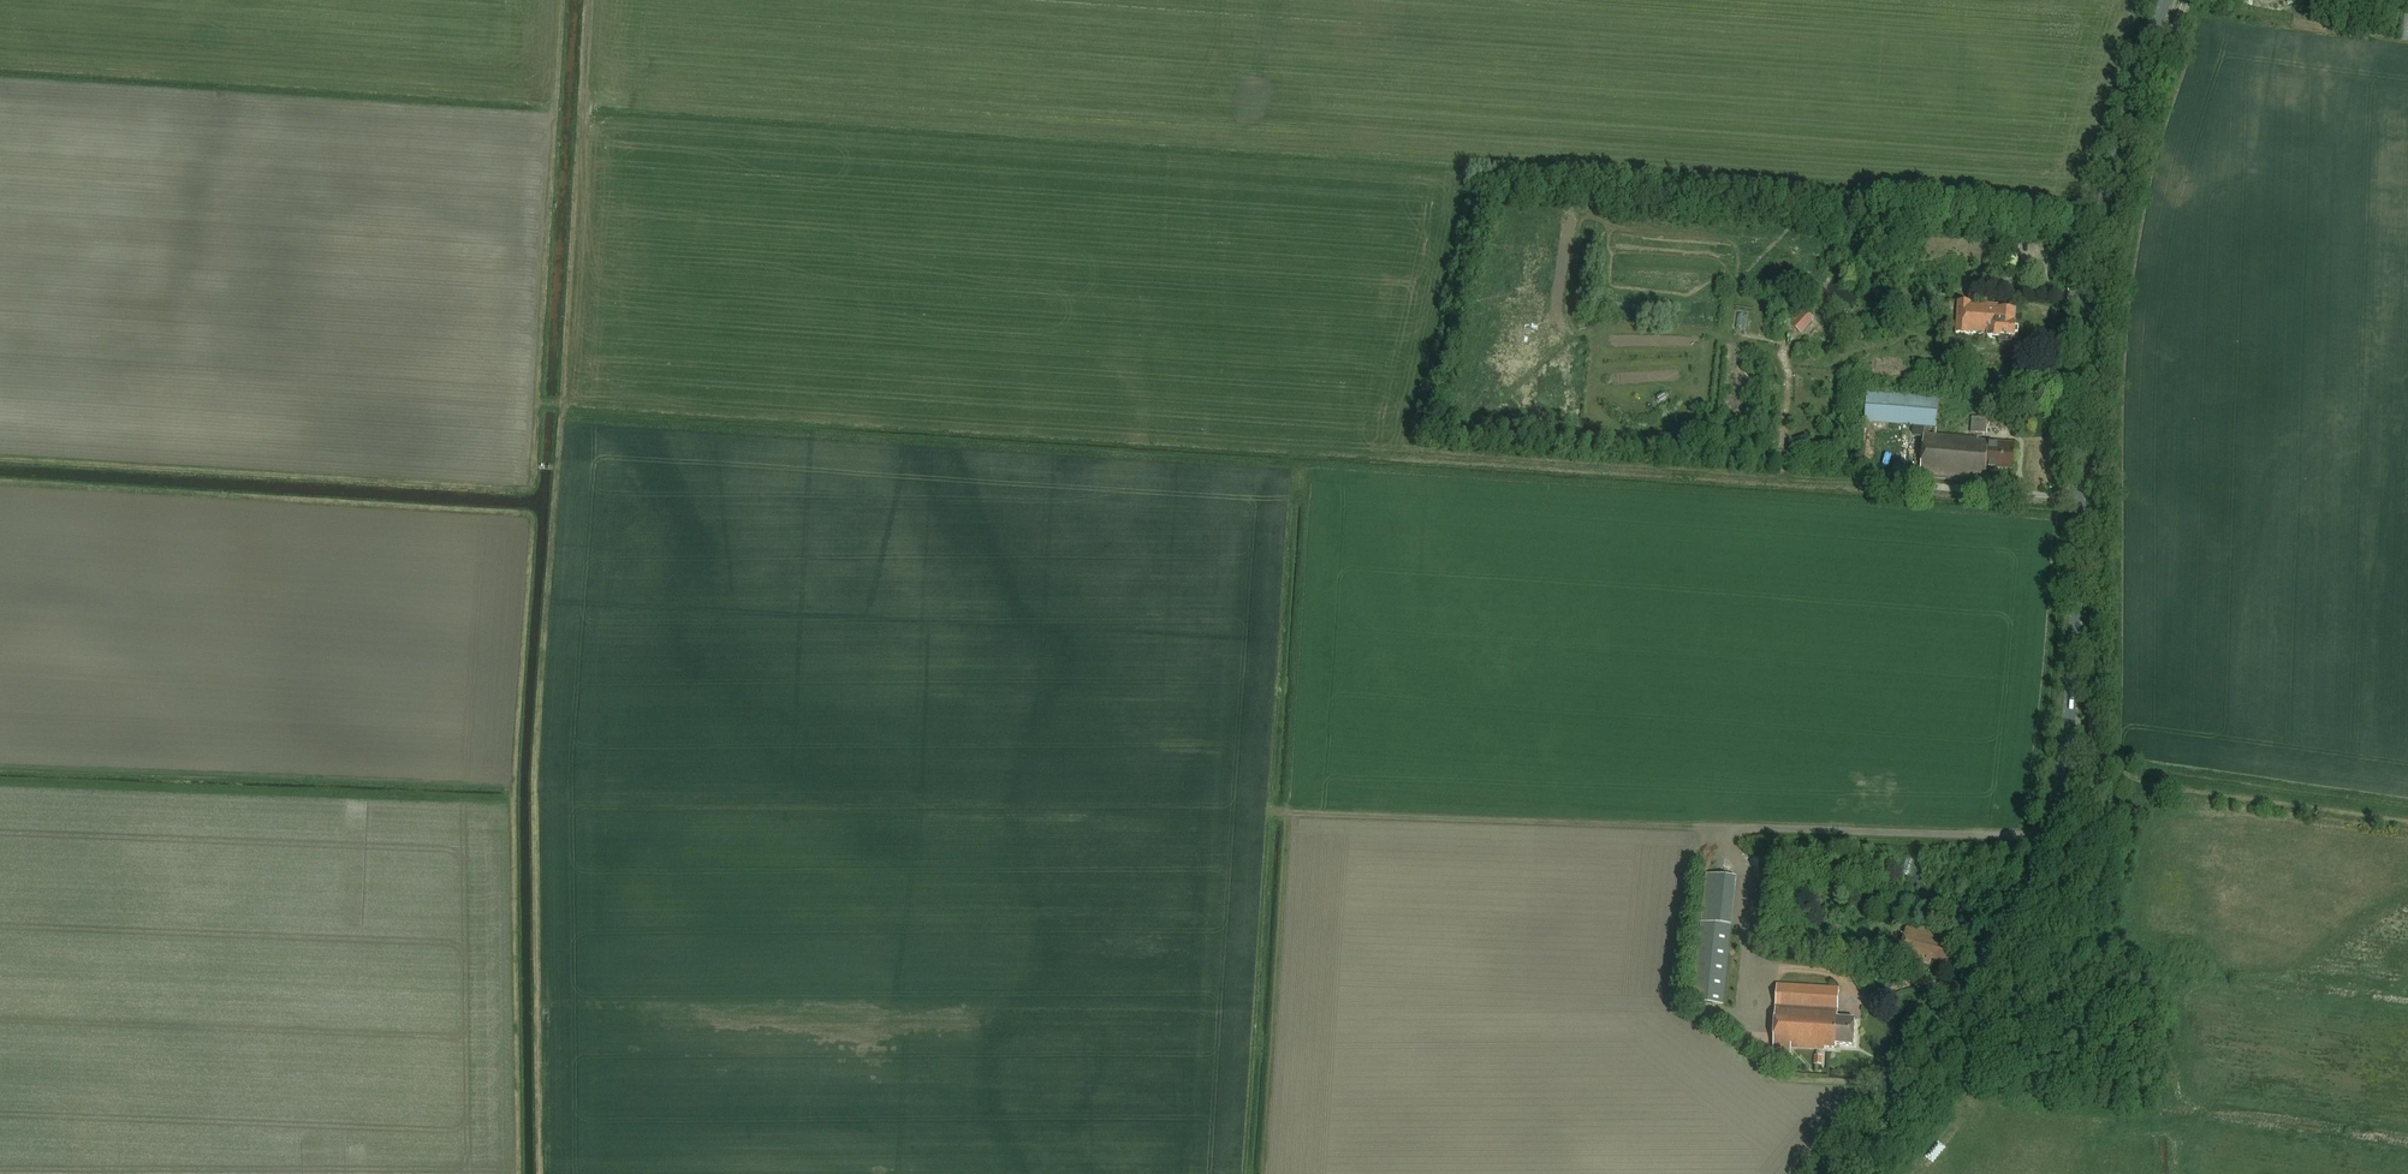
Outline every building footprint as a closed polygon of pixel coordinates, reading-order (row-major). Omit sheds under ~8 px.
[(1958,304),(1956,335),(1968,336),(1968,335),(1989,337),(1989,339),(2000,340),(1999,344),(2010,345),(2011,339),(2015,339),(2017,337),(2018,328),(2015,326),(2016,313),(2000,311),(2000,307),(1958,304)] [(1801,334),(1814,320),(1805,312),(1792,326),(1801,334)] [(1735,327),(1747,327),(1747,314),(1735,315),(1735,327)] [(1936,436),(1939,399),(1867,393),(1864,423),(1924,428),(1920,479),(1985,485),(1986,473),(1997,474),(1997,471),(2012,472),(2014,445),(1977,442),(1977,439),(1936,436)] [(1970,418),(1969,434),(1985,435),(1986,419),(1970,418)] [(2123,788),(2124,781),(2116,780),(2115,787),(2123,788)] [(1731,927),(1737,878),(1705,875),(1699,924),(1731,927)] [(1723,1005),(1730,937),(1731,927),(1699,924),(1697,934),(1692,1002),(1723,1005)] [(1906,929),(1899,957),(1930,965),(1931,960),(1947,965),(1952,947),(1938,944),(1940,938),(1929,935),(1930,930),(1910,925),(1909,930),(1906,929)] [(1839,988),(1777,985),(1773,1056),(1790,1057),(1791,1050),(1825,1052),(1825,1048),(1835,1049),(1835,1045),(1854,1046),(1855,1019),(1837,1018),(1839,988)]
